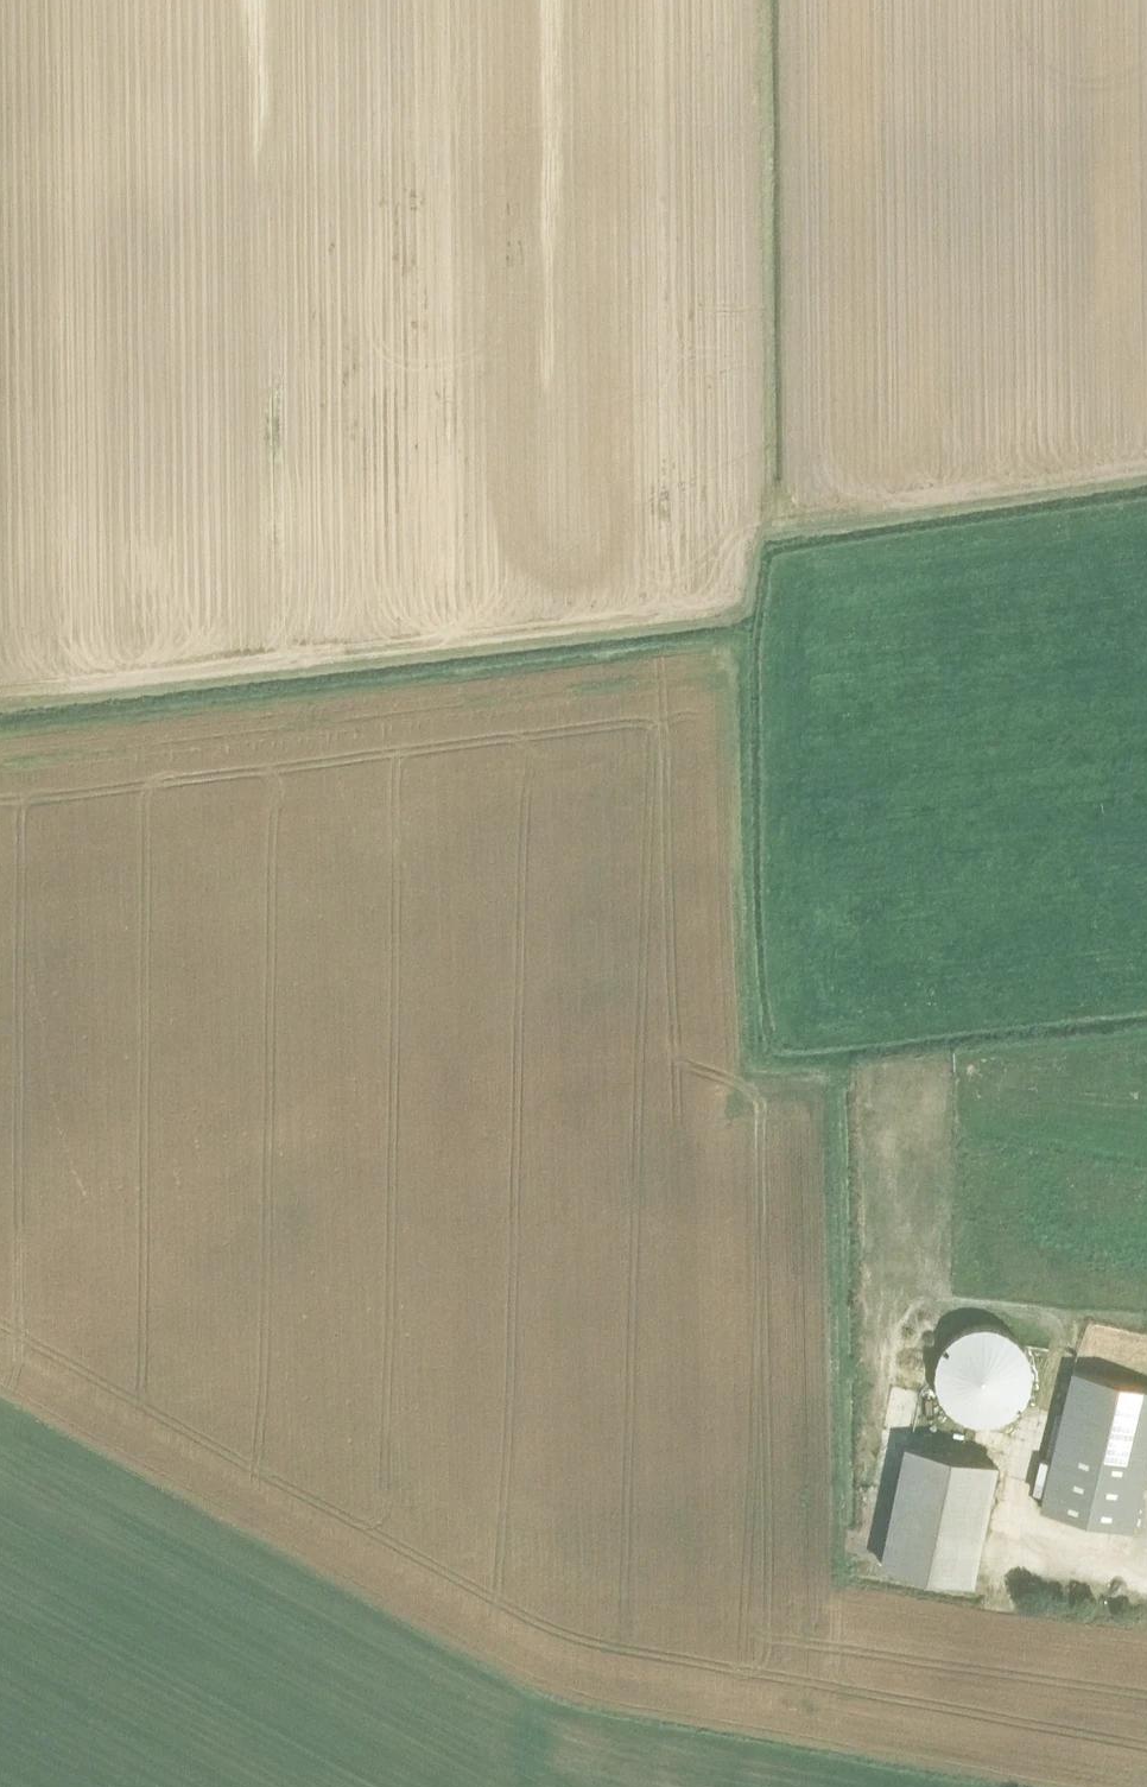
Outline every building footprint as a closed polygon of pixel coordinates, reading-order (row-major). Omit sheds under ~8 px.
[(961,1414),(970,1418),(979,1420),(989,1420),(999,1419),(1008,1415),(1016,1410),(1023,1403),(1028,1395),(1032,1387),(1034,1377),(1034,1367),(1033,1358),(1029,1349),(1024,1341),(1017,1334),(1009,1328),(1001,1324),(991,1322),(981,1322),(972,1324),(963,1327),(955,1333),(948,1339),(942,1347),(938,1356),(936,1365),(936,1375),(938,1385),(941,1394),(947,1402),(953,1409),(961,1414)] [(1046,1492),(1042,1506),(1131,1527),(1146,1458),(1146,1384),(1075,1368),(1053,1460),(1044,1457),(1036,1489),(1046,1492)] [(975,1580),(999,1464),(906,1445),(882,1561),(975,1580)]
